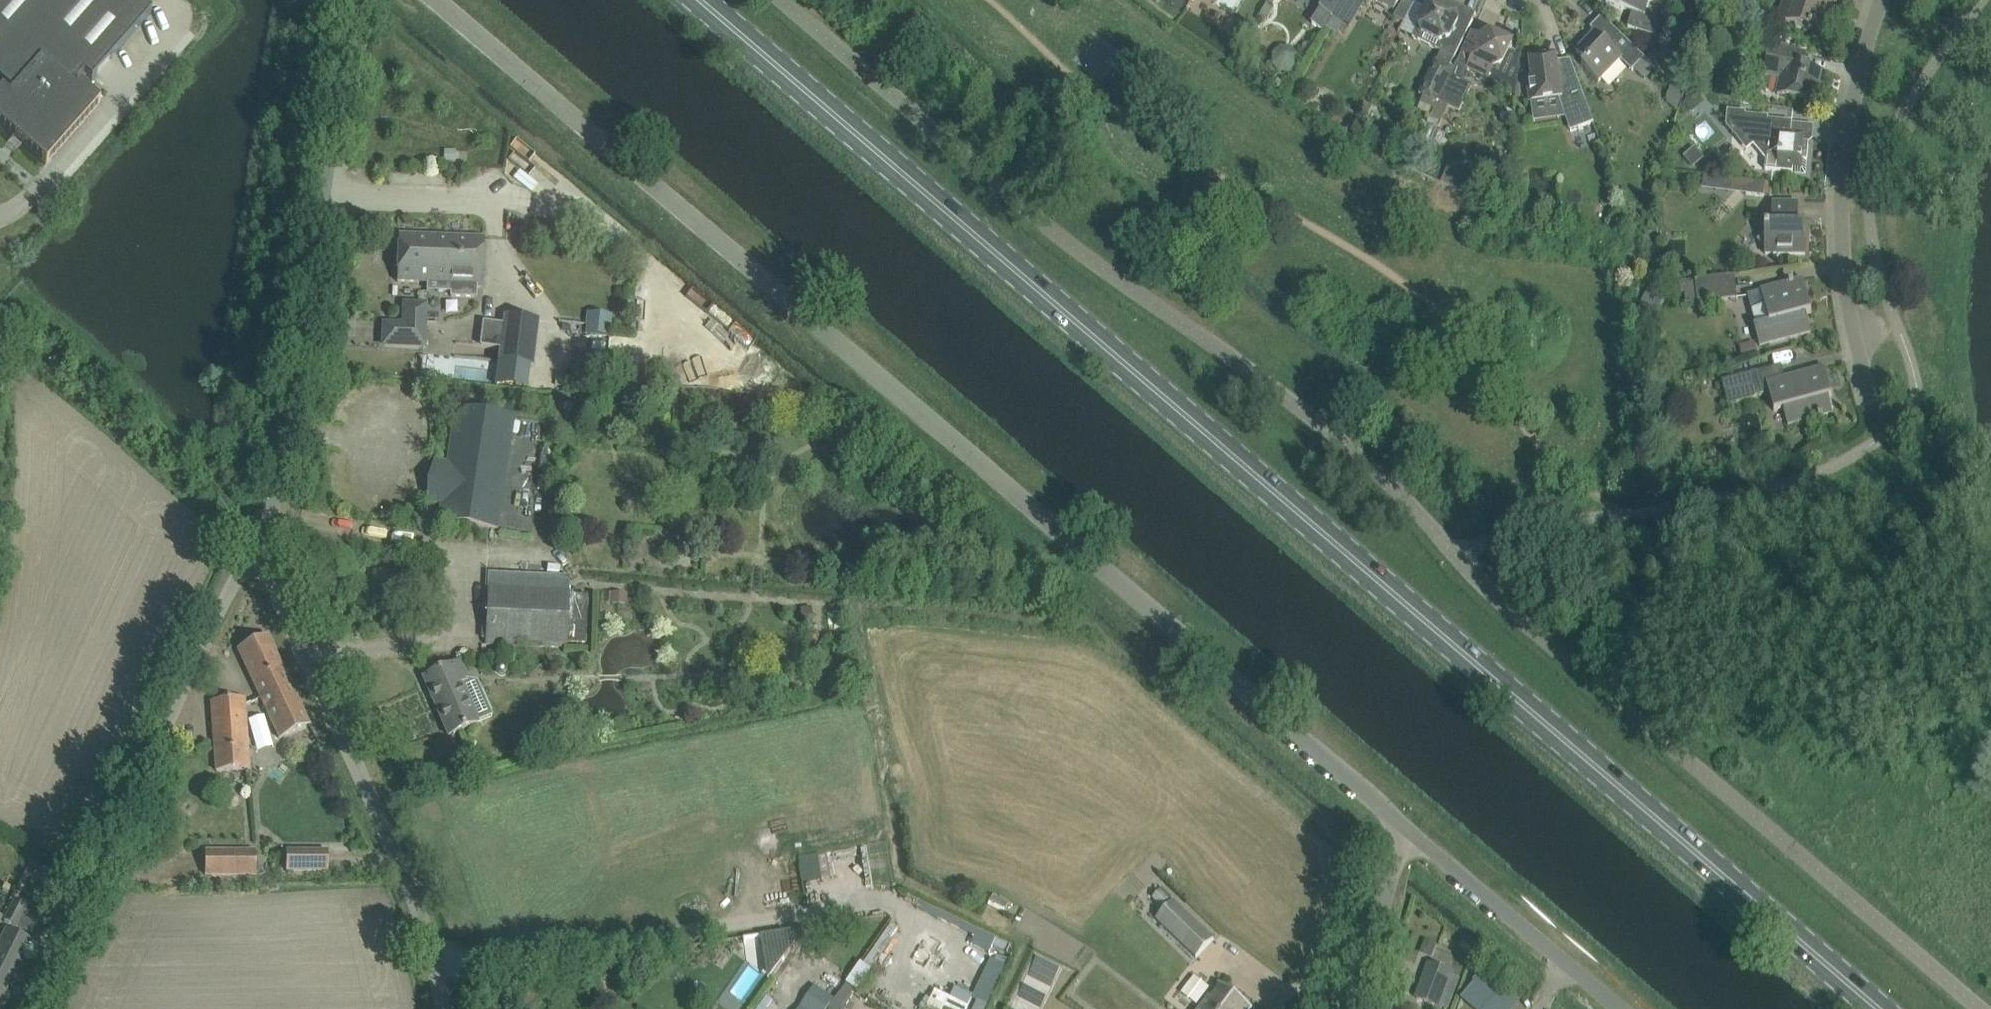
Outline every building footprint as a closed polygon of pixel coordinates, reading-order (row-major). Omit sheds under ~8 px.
[(152,12),(138,0),(0,0),(0,82),(12,92),(9,96),(2,90),(0,92),(0,123),(46,164),(100,102),(80,85),(71,95),(68,91),(84,73),(91,80),(152,12)] [(1166,1),(1179,10),(1187,0),(1167,0),(1166,1)] [(1322,4),(1311,23),(1324,31),(1332,17),(1343,0),(1316,0),(1322,4)] [(1394,9),(1399,0),(1378,0),(1394,9)] [(1464,38),(1473,20),(1472,19),(1472,20),(1460,14),(1456,16),(1455,12),(1450,9),(1447,1),(1447,0),(1430,0),(1430,1),(1432,5),(1427,6),(1412,37),(1454,58),(1464,38)] [(1606,4),(1633,12),(1628,27),(1647,33),(1657,37),(1661,26),(1656,18),(1645,15),(1650,0),(1607,0),(1606,4)] [(1792,1),(1785,21),(1800,25),(1819,31),(1828,4),(1833,6),(1835,0),(1788,0),(1792,1)] [(1644,58),(1616,30),(1601,16),(1590,28),(1594,32),(1576,51),(1586,61),(1582,66),(1599,82),(1620,59),(1632,71),(1634,69),(1645,79),(1656,68),(1644,58)] [(1233,32),(1242,39),(1252,25),(1242,18),(1233,32)] [(1503,63),(1512,45),(1492,36),(1482,39),(1471,34),(1457,65),(1488,79),(1493,68),(1503,65),(1503,63)] [(1798,52),(1778,48),(1771,47),(1765,75),(1780,78),(1777,94),(1815,102),(1821,71),(1795,65),(1798,52)] [(1586,101),(1575,72),(1570,60),(1557,62),(1556,55),(1529,59),(1531,77),(1526,77),(1530,102),(1559,98),(1562,110),(1586,101)] [(1435,59),(1419,95),(1423,97),(1422,101),(1428,104),(1437,108),(1440,102),(1452,75),(1455,68),(1435,59)] [(1677,72),(1674,83),(1684,86),(1687,76),(1677,72)] [(1452,75),(1440,102),(1448,106),(1460,112),(1473,85),(1463,80),(1452,75)] [(1373,107),(1365,102),(1360,111),(1369,115),(1373,107)] [(1434,115),(1432,119),(1440,123),(1448,106),(1440,102),(1437,108),(1434,115)] [(1745,115),(1745,112),(1727,110),(1726,125),(1732,133),(1754,135),(1753,144),(1766,160),(1765,169),(1805,173),(1808,143),(1804,139),(1790,137),(1792,122),(1768,119),(1768,117),(1745,115)] [(1446,166),(1440,182),(1472,194),(1478,179),(1446,166)] [(1764,196),(1765,182),(1748,180),(1746,194),(1764,196)] [(1765,232),(1757,240),(1765,247),(1765,254),(1771,254),(1775,258),(1778,254),(1785,254),(1805,254),(1805,225),(1795,225),(1795,219),(1798,219),(1798,203),(1778,203),(1772,203),(1772,225),(1765,225),(1765,232)] [(445,258),(445,237),(399,235),(397,281),(427,283),(423,265),(441,266),(441,258),(445,258)] [(423,265),(427,283),(438,283),(437,288),(451,289),(451,293),(476,294),(477,284),(483,285),(484,238),(445,237),(445,258),(441,258),(441,266),(423,265)] [(1734,275),(1695,280),(1695,283),(1698,304),(1737,299),(1734,275)] [(1754,326),(1760,346),(1810,332),(1806,314),(1811,312),(1803,279),(1761,290),(1765,306),(1751,309),(1756,326),(1754,326)] [(385,325),(384,345),(424,346),(425,306),(405,305),(404,326),(385,325)] [(586,312),(584,334),(609,337),(612,315),(586,312)] [(534,367),(540,320),(504,315),(503,325),(483,323),(480,348),(499,351),(498,362),(534,367)] [(1754,342),(1739,346),(1742,359),(1757,355),(1754,342)] [(1756,371),(1752,372),(1749,361),(1729,366),(1732,378),(1721,381),(1727,404),(1762,394),(1756,371)] [(1825,368),(1766,383),(1774,411),(1790,407),(1794,423),(1818,417),(1819,419),(1824,418),(1823,416),(1833,413),(1829,397),(1832,396),(1825,368)] [(440,504),(438,520),(497,529),(514,416),(455,407),(447,462),(435,460),(429,502),(440,504)] [(481,627),(481,638),(486,641),(485,644),(505,645),(565,648),(565,641),(585,642),(586,594),(568,594),(569,588),(554,588),(554,573),(492,569),(492,575),(488,575),(488,584),(486,625),(481,627)] [(611,592),(610,603),(626,605),(627,593),(611,592)] [(811,607),(799,608),(801,625),(812,624),(811,607)] [(258,694),(289,680),(268,636),(238,650),(258,694)] [(460,661),(423,677),(448,736),(478,723),(493,716),(478,681),(467,679),(460,661)] [(496,666),(495,671),(498,675),(503,676),(507,672),(507,667),(504,664),(500,664),(496,666)] [(289,680),(258,694),(279,738),(309,724),(289,680)] [(249,769),(244,699),(211,701),(216,771),(249,769)] [(248,717),(257,750),(274,746),(265,712),(248,717)] [(255,851),(205,851),(205,874),(255,875),(255,851)] [(327,871),(327,851),(287,851),(287,871),(327,871)] [(1159,891),(1152,898),(1161,907),(1168,899),(1159,891)] [(14,898),(3,920),(17,927),(28,905),(14,898)] [(1214,939),(1174,900),(1155,919),(1196,958),(1214,939)] [(12,931),(7,928),(0,943),(0,1000),(30,940),(12,931)] [(974,993),(955,985),(951,995),(934,988),(927,1005),(938,1008),(942,1008),(944,1004),(957,1008),(984,1008),(1005,961),(991,955),(974,993)] [(1452,973),(1429,964),(1416,998),(1439,1007),(1452,973)] [(1480,969),(1458,995),(1475,1008),(1514,1008),(1520,1002),(1480,969)] [(829,1008),(845,1008),(858,989),(848,981),(829,1008)] [(1253,1008),(1219,982),(1217,984),(1220,986),(1212,997),(1209,995),(1198,1008),(1253,1008)] [(835,997),(814,983),(796,1008),(826,1008),(835,997)]
